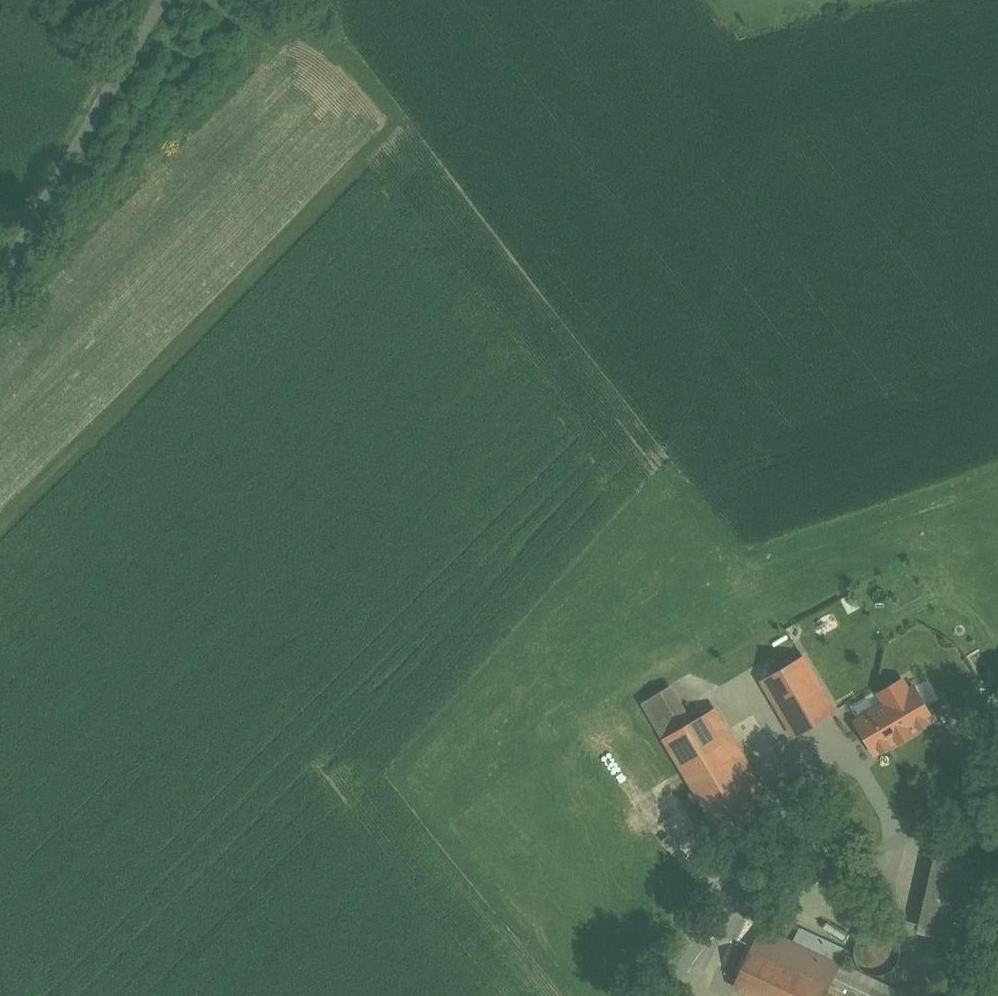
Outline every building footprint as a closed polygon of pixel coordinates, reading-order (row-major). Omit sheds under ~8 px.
[(965,680),(941,692),(963,737),(987,726),(965,680)] [(798,686),(764,704),(813,795),(847,777),(798,686)] [(849,772),(922,733),(900,691),(826,730),(849,772)] [(769,839),(710,739),(670,762),(729,862),(769,839)] [(975,885),(936,878),(921,956),(960,963),(975,885)] [(870,932),(864,965),(898,970),(903,938),(870,932)] [(765,951),(749,995),(850,995),(855,982),(765,951)]
